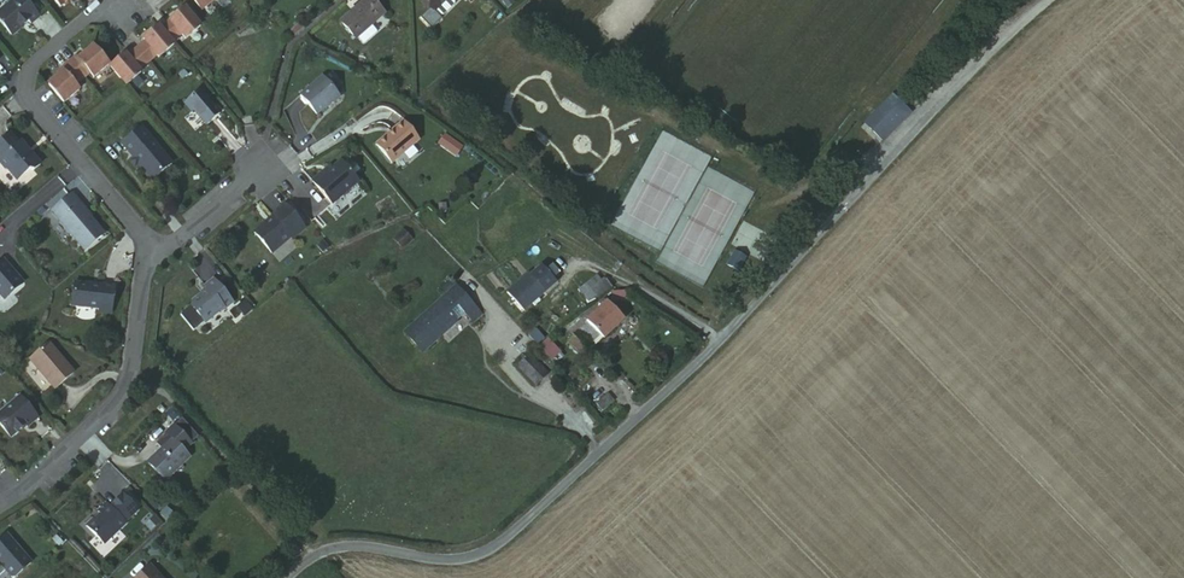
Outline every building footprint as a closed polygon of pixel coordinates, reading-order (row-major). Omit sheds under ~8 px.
[(202,11),(216,0),(193,0),(202,11)] [(429,4),(433,0),(405,0),(401,3),(414,18),(429,4)] [(16,27),(18,31),(27,23),(10,2),(3,9),(0,9),(0,41),(16,27)] [(203,24),(186,3),(168,18),(175,26),(168,31),(176,41),(182,36),(185,39),(203,24)] [(437,11),(429,4),(414,18),(421,26),(437,11)] [(344,47),(372,23),(359,6),(331,30),(344,47)] [(177,43),(159,22),(136,42),(153,62),(177,43)] [(112,62),(94,40),(70,61),(88,82),(112,62)] [(112,62),(108,65),(126,85),(153,62),(136,42),(112,62)] [(70,61),(46,83),(64,103),(88,82),(70,61)] [(319,110),(326,104),(308,85),(287,103),(303,122),(315,110),(319,110)] [(194,135),(209,122),(190,98),(174,112),(194,135)] [(868,123),(884,139),(908,113),(893,98),(868,123)] [(379,169),(406,144),(389,126),(362,150),(379,169)] [(447,150),(429,136),(422,145),(440,159),(447,150)] [(156,175),(126,137),(106,154),(117,167),(114,170),(121,179),(125,175),(131,182),(131,184),(135,188),(139,188),(156,175)] [(0,141),(0,180),(6,187),(18,176),(23,177),(30,171),(21,160),(20,161),(16,156),(17,155),(10,148),(8,150),(0,141)] [(313,180),(311,178),(299,188),(319,210),(345,188),(328,167),(319,175),(313,180)] [(39,216),(72,256),(91,239),(58,200),(39,216)] [(292,235),(272,211),(259,222),(261,225),(254,230),(253,229),(241,239),(260,262),(292,235)] [(402,246),(412,238),(405,230),(395,237),(402,246)] [(727,280),(736,265),(725,258),(716,272),(727,280)] [(532,291),(517,273),(495,292),(510,311),(532,291)] [(595,292),(585,277),(566,291),(576,305),(595,292)] [(9,290),(9,287),(3,281),(0,281),(0,298),(9,290)] [(222,308),(203,285),(192,295),(195,297),(178,311),(195,329),(213,313),(214,315),(222,308)] [(90,294),(62,291),(59,314),(87,317),(87,320),(98,322),(102,294),(90,292),(90,294)] [(471,320),(448,293),(397,339),(414,360),(456,321),(463,328),(471,320)] [(577,326),(591,341),(610,321),(596,307),(577,326)] [(553,361),(562,353),(548,338),(539,347),(553,361)] [(36,350),(17,367),(42,396),(61,380),(36,350)] [(530,352),(516,365),(535,386),(549,372),(530,352)] [(606,393),(597,404),(613,418),(622,407),(606,393)] [(13,433),(15,435),(25,425),(7,404),(0,410),(0,444),(13,433)] [(161,446),(137,470),(153,487),(178,464),(161,446)] [(81,527),(74,533),(93,553),(114,531),(113,530),(126,516),(111,502),(99,514),(94,510),(87,518),(89,522),(83,528),(81,527)] [(17,570),(0,550),(0,577),(8,577),(17,570)]
